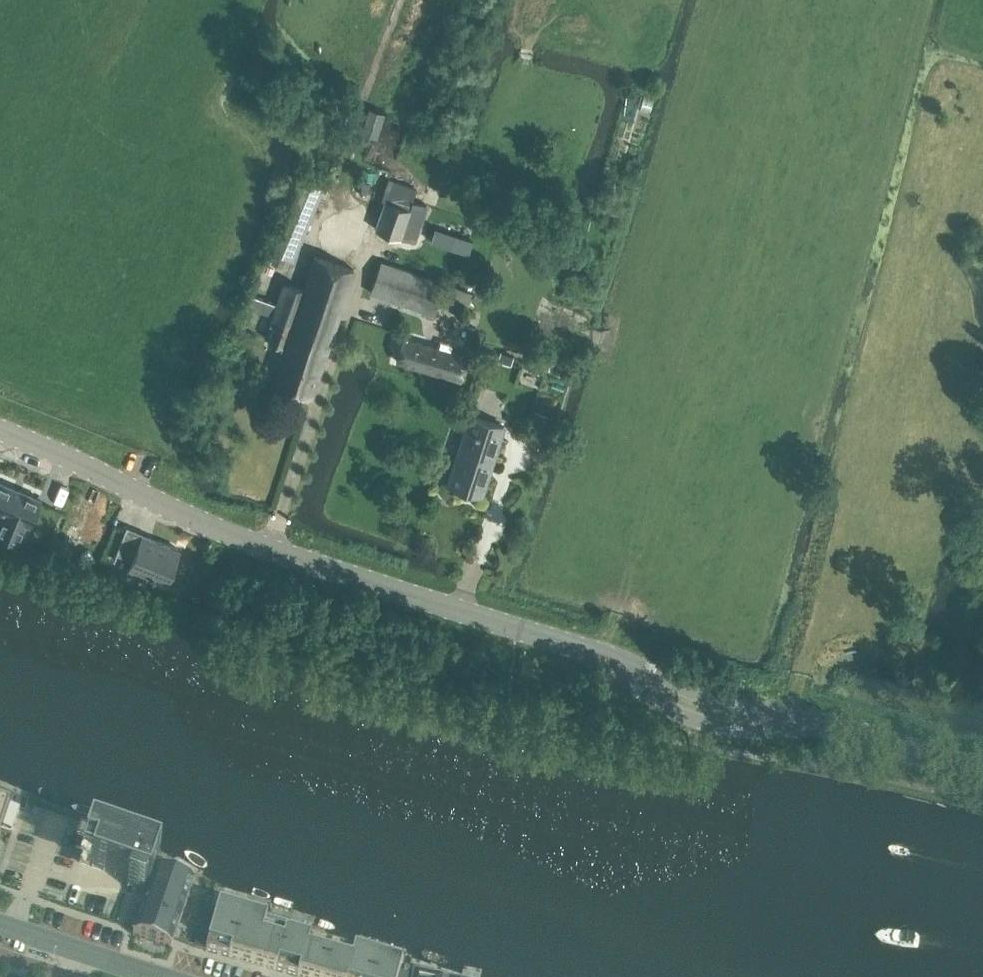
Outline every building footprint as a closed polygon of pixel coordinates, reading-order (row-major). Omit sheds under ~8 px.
[(271,249),(279,252),(274,264),(282,267),(287,255),(294,258),(324,185),(301,175),(271,249)] [(376,228),(414,240),(426,205),(412,200),(416,188),(388,179),(382,198),(386,199),(376,228)] [(467,253),(472,238),(436,227),(431,242),(467,253)] [(270,323),(274,325),(269,340),(284,345),(272,380),(311,394),(354,269),(316,255),(304,289),(285,282),(278,303),(246,291),(242,303),(273,314),(270,323)] [(372,292),(432,313),(443,283),(383,262),(372,292)] [(451,286),(445,302),(468,310),(473,294),(451,286)] [(403,336),(396,360),(460,380),(468,356),(450,351),(452,344),(442,340),(439,347),(403,336)] [(501,353),(499,360),(510,364),(512,356),(501,353)] [(447,484),(481,494),(503,426),(470,415),(447,484)] [(4,513),(0,523),(0,533),(18,541),(26,522),(30,524),(41,498),(0,481),(0,511),(4,513)] [(116,552),(131,558),(127,570),(149,579),(150,577),(165,583),(179,549),(150,537),(125,528),(120,542),(116,552)] [(10,837),(19,811),(0,805),(0,833),(10,837)] [(80,864),(91,867),(91,868),(92,868),(103,871),(102,872),(104,872),(114,875),(114,876),(115,876),(115,875),(126,879),(125,880),(126,880),(129,881),(126,889),(143,895),(146,887),(147,887),(148,886),(149,887),(155,870),(153,870),(154,866),(155,867),(155,865),(158,856),(159,855),(157,855),(148,852),(147,851),(137,848),(136,847),(136,848),(126,844),(125,844),(115,840),(114,840),(113,840),(103,836),(102,836),(91,832),(90,832),(90,833),(87,842),(86,842),(86,843),(83,853),(82,854),(83,854),(79,863),(79,864),(80,864)] [(132,936),(170,949),(170,948),(171,946),(193,883),(193,882),(155,869),(155,870),(149,887),(140,912),(147,914),(142,926),(136,924),(132,935),(132,936)] [(194,948),(204,951),(228,958),(241,913),(241,912),(218,905),(217,905),(217,907),(214,915),(206,913),(194,948)] [(241,913),(228,958),(251,964),(264,918),(241,912),(241,913)] [(199,928),(201,922),(190,918),(188,924),(199,928)] [(264,918),(251,964),(274,971),(285,932),(263,926),(266,918),(264,918)] [(274,971),(295,976),(297,976),(308,939),(285,932),(274,971)] [(297,976),(321,976),(331,945),(308,939),(297,976)] [(321,976),(346,976),(354,950),(353,950),(352,951),(331,945),(321,976)] [(346,976),(371,976),(377,956),(354,950),(346,976)] [(371,976),(397,976),(401,963),(377,956),(371,976)]
